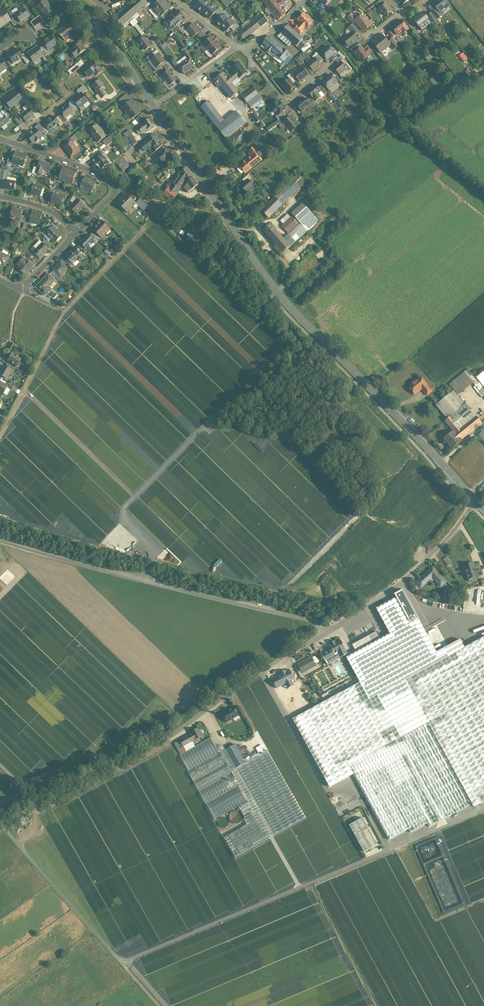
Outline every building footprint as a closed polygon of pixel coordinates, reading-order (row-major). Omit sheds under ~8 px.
[(112,17),(121,26),(148,3),(145,0),(132,0),(112,17)] [(152,0),(144,7),(148,11),(149,10),(152,8),(152,7),(155,4),(152,0)] [(152,7),(152,8),(149,10),(156,18),(170,7),(164,0),(160,0),(155,4),(152,7)] [(204,0),(201,0),(195,6),(201,12),(203,10),(204,12),(204,13),(210,19),(217,11),(209,3),(208,4),(204,0)] [(277,4),(274,0),(263,0),(262,1),(263,1),(265,3),(265,4),(266,4),(267,6),(268,7),(270,10),(277,4)] [(375,4),(379,9),(384,4),(381,0),(380,0),(375,4)] [(435,0),(435,1),(433,3),(433,4),(436,9),(440,14),(440,13),(448,7),(449,5),(446,1),(446,0),(435,0)] [(41,4),(37,7),(45,17),(53,11),(53,10),(51,7),(50,7),(45,1),(41,4)] [(379,9),(378,9),(381,13),(383,13),(386,16),(387,16),(389,15),(389,13),(392,11),(386,3),(384,4),(379,9)] [(272,12),(271,13),(275,18),(277,17),(279,20),(286,14),(277,4),(270,10),(272,12)] [(23,8),(14,14),(20,22),(29,16),(23,8)] [(436,9),(431,12),(437,19),(442,16),(440,13),(440,14),(436,9)] [(0,13),(0,27),(10,20),(3,11),(0,13)] [(170,17),(166,20),(165,21),(168,25),(167,26),(168,25),(172,29),(173,28),(178,24),(179,23),(180,23),(181,22),(181,21),(184,19),(177,11),(170,17)] [(423,12),(413,20),(419,27),(420,27),(422,30),(427,26),(425,23),(429,20),(426,16),(423,12)] [(431,12),(426,16),(429,20),(432,24),(437,19),(431,12)] [(313,22),(303,13),(297,20),(301,23),(298,27),(301,30),(305,26),(307,28),(313,22)] [(356,19),(352,13),(347,17),(353,24),(356,22),(355,21),(356,19)] [(262,14),(246,27),(251,34),(268,21),(262,14)] [(363,14),(361,16),(359,15),(356,17),(357,19),(356,19),(355,21),(356,22),(363,31),(368,28),(369,28),(370,27),(370,26),(371,25),(368,20),(368,19),(367,18),(366,18),(363,14)] [(222,26),(229,20),(225,15),(216,22),(220,28),(222,26)] [(39,16),(30,22),(34,28),(43,22),(39,16)] [(135,17),(130,21),(141,35),(145,32),(137,23),(139,22),(135,17)] [(229,20),(222,26),(226,31),(235,24),(231,19),(229,20)] [(399,24),(392,29),(397,35),(401,32),(404,36),(407,34),(406,32),(409,30),(401,20),(398,23),(399,24)] [(69,23),(57,32),(60,36),(61,37),(65,41),(76,32),(69,23)] [(194,23),(186,29),(190,34),(192,38),(197,34),(200,31),(194,23)] [(178,24),(173,28),(172,29),(171,30),(174,34),(179,29),(181,28),(178,24)] [(353,24),(348,28),(352,32),(354,35),(359,31),(353,24)] [(307,43),(288,25),(281,33),(292,42),(301,50),(307,43)] [(298,27),(297,26),(294,29),(295,30),(294,30),(298,34),(299,33),(300,34),(302,31),(301,30),(298,27)] [(246,27),(238,33),(244,40),(251,34),(246,27)] [(392,29),(387,33),(392,39),(397,35),(392,29)] [(201,30),(200,31),(197,34),(202,39),(206,36),(201,30)] [(352,32),(343,40),(348,46),(351,44),(352,44),(354,43),(354,42),(353,42),(357,38),(354,35),(352,32)] [(292,42),(281,33),(278,36),(289,46),(292,42)] [(382,35),(373,43),(381,53),(390,46),(391,46),(388,43),(382,35)] [(52,36),(42,43),(46,48),(48,51),(49,50),(57,44),(52,36)] [(202,39),(199,42),(202,45),(203,44),(209,39),(206,36),(202,39)] [(209,39),(203,44),(207,50),(217,42),(215,40),(215,39),(214,37),(212,37),(212,36),(209,39)] [(283,48),(268,36),(262,43),(277,56),(283,48)] [(146,39),(145,37),(139,41),(145,50),(151,45),(148,42),(148,40),(148,39),(146,39)] [(398,46),(392,39),(388,43),(391,46),(390,46),(393,50),(398,46)] [(217,42),(207,50),(212,55),(214,54),(221,48),(221,47),(221,45),(219,44),(218,44),(217,42)] [(80,43),(73,49),(71,51),(75,57),(78,55),(78,56),(85,50),(82,46),(80,43)] [(359,43),(351,50),(354,54),(354,53),(355,54),(361,61),(368,56),(367,54),(371,51),(368,47),(366,49),(365,47),(364,48),(359,43)] [(329,46),(325,49),(323,49),(322,50),(322,52),(321,52),(326,59),(332,55),(334,53),(332,50),(329,46)] [(37,47),(27,54),(33,62),(33,61),(38,58),(43,55),(37,47)] [(16,49),(7,55),(7,54),(6,55),(13,64),(13,63),(18,60),(18,61),(19,60),(18,58),(21,56),(16,48),(15,48),(16,49)] [(221,48),(214,54),(216,57),(223,51),(221,48)] [(283,48),(277,56),(284,62),(290,54),(283,48)] [(192,58),(187,50),(183,53),(187,58),(188,57),(190,60),(192,58)] [(151,58),(150,59),(156,67),(159,65),(163,62),(157,54),(151,58)] [(319,55),(314,58),(319,63),(323,60),(319,55)] [(314,58),(307,64),(313,71),(320,65),(319,63),(314,58)] [(187,59),(178,66),(184,74),(193,67),(187,59)] [(92,60),(83,68),(90,77),(94,73),(96,75),(101,71),(92,60)] [(79,62),(68,71),(71,75),(82,66),(81,65),(83,64),(81,61),(79,63),(79,62)] [(338,64),(333,67),(339,74),(346,68),(344,65),(341,61),(338,64)] [(246,73),(239,64),(232,69),(235,73),(232,75),(235,80),(238,77),(239,79),(246,73)] [(309,75),(302,67),(293,74),(300,82),(309,75)] [(169,70),(162,75),(169,84),(170,84),(174,81),(176,79),(174,76),(174,75),(173,74),(172,73),(172,74),(169,70)] [(232,75),(228,78),(224,73),(213,81),(219,88),(221,86),(231,98),(239,92),(232,83),(235,80),(232,75)] [(331,75),(322,81),(329,89),(337,83),(335,80),(331,75)] [(59,77),(54,82),(58,87),(63,83),(59,77)] [(343,84),(337,77),(335,80),(337,83),(340,87),(343,84)] [(433,77),(429,80),(435,86),(438,83),(433,77)] [(99,79),(93,84),(97,89),(96,90),(102,98),(106,95),(103,91),(102,92),(100,89),(105,86),(99,79)] [(289,79),(281,85),(288,93),(296,87),(293,83),(289,79)] [(174,81),(170,84),(169,84),(167,86),(170,90),(177,84),(174,81)] [(324,95),(327,93),(321,86),(318,88),(315,85),(307,91),(313,98),(316,101),(323,95),(324,95)] [(254,88),(242,96),(247,102),(258,93),(254,88)] [(13,92),(3,100),(10,109),(14,105),(20,101),(22,99),(18,95),(16,97),(13,92)] [(88,101),(82,93),(73,100),(79,108),(88,101)] [(126,93),(119,99),(123,104),(130,99),(126,93)] [(258,93),(247,102),(250,107),(262,98),(258,93)] [(306,101),(303,97),(295,104),(302,112),(309,105),(310,105),(306,101)] [(315,105),(309,99),(306,101),(310,105),(309,105),(312,108),(315,105)] [(131,100),(122,107),(127,113),(124,115),(127,120),(130,118),(139,111),(140,111),(131,100)] [(280,104),(278,100),(271,106),(273,109),(272,110),(275,113),(276,112),(278,115),(285,110),(283,107),(283,106),(281,103),(280,104)] [(20,101),(14,105),(17,109),(23,104),(20,101)] [(224,120),(208,101),(201,107),(216,126),(224,120)] [(68,105),(64,107),(59,111),(62,114),(65,118),(66,118),(65,117),(68,115),(74,111),(68,104),(67,104),(68,105)] [(20,115),(26,122),(34,115),(32,114),(29,109),(28,108),(20,115)] [(236,111),(224,120),(216,126),(226,138),(245,123),(236,111)] [(65,118),(62,114),(58,116),(64,124),(68,121),(65,118)] [(46,126),(49,131),(58,124),(60,123),(56,118),(54,116),(51,119),(50,118),(47,121),(44,124),(46,126)] [(287,120),(283,123),(281,125),(280,126),(282,129),(286,126),(291,132),(298,126),(291,116),(287,120)] [(10,121),(7,117),(2,121),(0,119),(0,128),(10,121)] [(284,117),(278,121),(280,123),(281,125),(283,123),(287,120),(284,117)] [(150,118),(143,123),(138,127),(142,132),(147,129),(154,124),(150,118)] [(278,121),(267,129),(269,131),(280,123),(278,121)] [(43,128),(39,124),(35,127),(36,129),(40,134),(41,134),(45,131),(43,128)] [(97,125),(89,131),(93,137),(101,131),(97,125)] [(36,129),(28,135),(31,139),(30,139),(33,143),(36,140),(37,142),(40,139),(39,138),(42,135),(41,134),(40,134),(36,129)] [(135,138),(129,130),(126,133),(132,141),(135,138)] [(101,131),(93,137),(98,142),(106,136),(101,131)] [(155,134),(147,140),(148,140),(140,145),(141,146),(138,149),(140,152),(144,150),(144,151),(151,145),(153,147),(160,141),(155,134)] [(75,135),(68,140),(70,143),(71,142),(72,143),(78,138),(75,135)] [(110,136),(103,141),(106,146),(113,141),(110,136)] [(160,141),(153,147),(156,150),(163,145),(160,141)] [(70,143),(64,147),(71,156),(74,153),(74,152),(77,149),(72,143),(71,142),(70,143)] [(165,148),(154,157),(160,165),(171,156),(165,148)] [(262,160),(253,148),(250,150),(250,151),(248,153),(250,155),(244,160),(251,169),(262,160)] [(27,156),(16,152),(14,157),(12,162),(23,166),(27,156)] [(99,152),(92,157),(95,160),(96,159),(102,154),(99,152)] [(123,153),(115,160),(123,171),(130,165),(124,158),(126,156),(123,153)] [(102,154),(96,159),(98,162),(97,162),(97,163),(98,164),(99,165),(102,168),(107,164),(105,161),(106,160),(106,159),(105,157),(104,157),(102,154)] [(146,158),(141,161),(145,167),(150,163),(146,158)] [(37,168),(35,173),(36,173),(41,175),(42,175),(42,174),(41,174),(43,170),(49,172),(52,164),(40,160),(37,168)] [(251,169),(244,160),(238,165),(245,173),(251,169)] [(192,175),(186,167),(180,171),(181,172),(186,179),(192,175)] [(60,179),(60,180),(71,184),(71,183),(73,178),(75,172),(64,168),(62,174),(60,179)] [(181,172),(169,187),(177,194),(180,190),(179,189),(186,180),(186,179),(181,172)] [(298,174),(275,197),(281,204),(305,181),(298,174)] [(16,179),(10,178),(7,177),(7,180),(7,181),(5,189),(14,190),(16,179)] [(96,183),(85,177),(84,180),(81,186),(85,188),(85,190),(91,193),(96,183)] [(193,177),(186,183),(189,187),(191,190),(198,184),(193,177)] [(245,182),(241,186),(246,192),(254,186),(248,180),(245,182)] [(34,185),(32,189),(31,193),(40,197),(40,196),(42,197),(44,192),(42,191),(43,188),(34,185)] [(168,187),(163,194),(172,201),(177,194),(169,187),(168,187)] [(81,199),(75,192),(73,195),(77,199),(79,201),(81,199)] [(188,199),(181,193),(177,198),(185,204),(188,199)] [(54,194),(53,194),(52,198),(51,202),(60,205),(63,197),(58,195),(54,194)] [(126,194),(117,203),(127,212),(136,203),(126,194)] [(281,204),(275,197),(261,210),(268,218),(282,204),(281,204)] [(145,203),(140,198),(136,203),(141,208),(145,203)] [(79,201),(77,199),(69,207),(76,214),(84,205),(79,201)] [(310,212),(303,203),(291,213),(293,215),(291,217),(297,224),(299,222),(310,212)] [(22,210),(13,208),(10,219),(20,221),(21,216),(22,210)] [(42,214),(32,212),(32,213),(31,218),(30,222),(40,224),(41,219),(41,218),(42,214)] [(310,212),(299,222),(307,230),(318,220),(310,212)] [(297,224),(291,217),(287,221),(283,224),(281,226),(287,232),(297,224)] [(170,220),(166,224),(174,231),(177,227),(170,220)] [(104,224),(101,221),(100,221),(99,222),(99,223),(97,225),(106,233),(110,229),(104,224)] [(113,228),(106,221),(104,224),(110,229),(111,230),(113,228)] [(203,230),(189,222),(185,231),(188,232),(188,233),(187,235),(193,239),(194,237),(198,240),(203,230)] [(297,224),(287,232),(288,234),(287,235),(288,235),(294,242),(307,230),(299,222),(297,224)] [(270,224),(263,230),(269,236),(276,230),(277,231),(278,230),(272,223),(271,224),(270,224)] [(329,223),(327,224),(325,225),(324,226),(323,228),(322,230),(322,232),(323,234),(324,235),(326,236),(328,237),(330,237),(331,237),(333,236),(335,235),(336,233),(336,231),(336,229),(335,227),(334,226),(332,224),(331,224),(329,223)] [(106,233),(97,225),(95,227),(94,227),(93,228),(93,229),(96,232),(101,238),(102,237),(106,233)] [(62,235),(53,226),(49,230),(46,233),(47,234),(55,242),(62,235)] [(277,231),(276,230),(269,236),(276,245),(274,247),(281,254),(294,242),(288,235),(287,235),(283,239),(277,231)] [(101,238),(96,232),(94,234),(99,239),(100,241),(102,238),(102,237),(101,238)] [(94,234),(92,233),(89,236),(94,241),(95,243),(99,239),(94,234)] [(88,235),(83,239),(82,239),(80,242),(87,249),(94,241),(89,236),(88,235)] [(51,246),(45,240),(42,242),(48,248),(51,246)] [(42,242),(33,252),(40,258),(49,249),(48,248),(42,242)] [(74,247),(65,256),(72,263),(73,264),(74,264),(72,262),(77,258),(79,260),(79,261),(79,262),(84,257),(81,255),(82,254),(74,247)] [(0,252),(0,268),(2,264),(5,265),(5,263),(6,263),(8,258),(9,257),(0,252)] [(205,260),(199,254),(197,257),(202,263),(205,260)] [(72,263),(66,257),(63,260),(69,266),(72,263)] [(32,266),(24,258),(20,262),(22,264),(18,268),(24,274),(32,266)] [(60,262),(53,269),(54,270),(60,276),(60,275),(67,268),(60,262)] [(13,269),(8,266),(8,267),(5,272),(11,274),(13,269)] [(54,270),(52,273),(60,281),(62,278),(60,275),(60,276),(54,270)] [(48,274),(36,287),(45,296),(49,291),(46,289),(51,284),(51,285),(55,280),(48,274)] [(51,290),(45,298),(51,303),(58,295),(51,290)] [(12,342),(8,349),(11,351),(13,347),(16,349),(18,346),(20,347),(12,342)] [(15,355),(12,353),(7,360),(16,366),(21,358),(18,357),(18,356),(15,354),(15,355)] [(15,369),(7,364),(6,367),(11,370),(11,371),(13,372),(15,369)] [(3,365),(0,370),(0,375),(6,379),(11,371),(11,370),(6,367),(3,365)] [(483,386),(469,368),(464,372),(469,378),(479,390),(483,386)] [(464,372),(449,384),(454,390),(469,378),(464,372)] [(420,377),(409,387),(415,394),(421,388),(426,384),(420,377)] [(14,387),(6,382),(5,385),(7,386),(6,388),(11,391),(14,387)] [(426,384),(421,388),(427,395),(432,391),(426,384)] [(454,390),(448,395),(460,408),(466,404),(454,390)] [(460,408),(448,395),(440,401),(452,415),(460,408)] [(452,415),(440,401),(436,405),(447,419),(451,416),(452,415)] [(452,415),(451,416),(460,427),(475,415),(466,404),(452,415)] [(460,427),(451,416),(447,419),(445,421),(449,425),(453,431),(461,440),(482,423),(475,415),(460,427)] [(453,431),(447,436),(448,437),(445,440),(452,448),(461,441),(461,440),(453,431)] [(473,563),(464,566),(469,582),(478,578),(477,576),(476,576),(474,568),(475,567),(473,563)] [(433,567),(416,582),(421,587),(432,577),(440,587),(446,582),(433,567)] [(403,637),(419,624),(413,616),(408,619),(409,620),(398,629),(403,637)] [(386,634),(391,640),(396,637),(398,640),(401,638),(394,628),(386,634)] [(426,719),(382,638),(373,643),(369,635),(352,645),(355,649),(356,652),(400,733),(426,719)] [(397,640),(390,642),(393,651),(400,648),(397,640)] [(338,641),(333,644),(332,644),(330,645),(332,649),(334,654),(335,654),(341,650),(343,649),(338,641)] [(417,653),(418,643),(408,643),(408,652),(417,653)] [(332,649),(322,654),(325,660),(335,655),(335,654),(334,654),(332,649)] [(335,655),(325,660),(327,664),(344,655),(341,650),(335,654),(335,655)] [(400,733),(356,652),(349,656),(351,659),(347,661),(349,663),(357,679),(361,677),(372,697),(378,708),(383,717),(382,717),(385,723),(386,722),(393,736),(394,736),(400,733)] [(327,664),(311,673),(315,682),(349,663),(347,661),(351,659),(349,656),(348,653),(344,655),(327,664)] [(311,657),(298,664),(298,665),(301,670),(298,672),(301,677),(317,669),(315,666),(316,665),(315,664),(318,662),(319,661),(316,656),(315,656),(312,658),(311,657)] [(349,663),(315,682),(316,683),(314,684),(321,699),(339,689),(357,679),(349,663)] [(357,679),(339,689),(350,709),(372,697),(361,677),(357,679)] [(321,699),(317,701),(328,721),(350,709),(339,689),(321,699)] [(350,709),(328,721),(334,732),(370,713),(378,708),(372,697),(350,709)] [(136,718),(150,703),(150,701),(147,698),(145,701),(137,701),(138,702),(144,702),(144,704),(137,704),(137,706),(131,706),(128,708),(128,711),(136,718)] [(244,714),(240,706),(235,709),(238,715),(239,714),(241,716),(244,714)] [(234,707),(228,710),(227,709),(221,713),(223,715),(222,716),(222,717),(223,720),(224,720),(225,720),(227,722),(227,721),(238,715),(235,709),(234,707)] [(383,717),(378,708),(370,713),(374,722),(375,721),(382,717),(383,717)] [(334,732),(330,734),(346,763),(394,737),(394,736),(393,736),(385,740),(378,727),(375,721),(374,722),(370,713),(334,732)] [(382,717),(375,721),(378,727),(385,723),(382,717)] [(426,719),(400,733),(446,818),(472,804),(426,719)] [(393,736),(386,722),(385,723),(378,727),(385,740),(393,736)] [(198,728),(190,732),(191,733),(195,740),(203,736),(198,728)] [(180,740),(183,746),(192,741),(195,740),(191,733),(180,740)] [(221,753),(218,748),(212,737),(195,746),(186,751),(180,755),(188,771),(221,753)] [(346,763),(356,782),(404,756),(394,737),(346,763)] [(180,740),(175,743),(178,750),(184,747),(183,746),(180,740)] [(192,741),(183,746),(184,747),(186,751),(195,746),(192,741)] [(245,761),(235,744),(225,750),(236,768),(245,763),(245,761)] [(236,768),(225,750),(223,745),(218,748),(221,753),(232,772),(232,773),(239,785),(248,801),(251,799),(245,787),(244,786),(237,774),(248,768),(248,767),(245,763),(236,768)] [(267,749),(245,761),(245,763),(248,767),(270,754),(267,749)] [(221,753),(188,772),(199,791),(232,772),(221,753)] [(248,768),(237,774),(244,786),(277,767),(270,755),(248,768)] [(275,770),(245,787),(251,799),(252,798),(282,781),(275,770)] [(232,773),(199,791),(206,804),(239,785),(232,773)] [(282,781),(252,798),(259,811),(291,792),(285,781),(282,782),(282,781)] [(239,785),(206,804),(215,819),(238,806),(248,801),(239,785)] [(259,811),(252,798),(251,799),(248,801),(255,813),(259,811)] [(248,801),(238,806),(245,818),(255,813),(248,801)] [(250,835),(262,829),(256,817),(248,821),(253,831),(250,832),(249,830),(247,831),(250,835)] [(351,824),(364,852),(378,845),(365,817),(351,824)] [(371,888),(377,898),(378,892),(377,892),(375,893),(373,889),(376,887),(378,891),(379,886),(373,885),(371,882),(373,880),(369,879),(364,870),(372,872),(374,866),(372,863),(371,864),(369,870),(366,865),(359,869),(363,870),(361,871),(360,877),(364,875),(363,881),(367,882),(366,882),(368,883),(367,887),(371,888)] [(188,926),(194,927),(194,922),(191,922),(191,926),(187,926),(187,923),(185,923),(185,922),(180,922),(177,922),(177,930),(175,930),(174,936),(179,936),(179,931),(188,932),(188,926)] [(165,946),(165,954),(171,954),(171,951),(173,951),(173,946),(165,946)] [(482,992),(481,986),(478,986),(479,996),(478,995),(479,999),(477,1000),(480,1001),(479,1005),(476,1002),(471,1005),(483,1005),(483,992),(482,992)]
